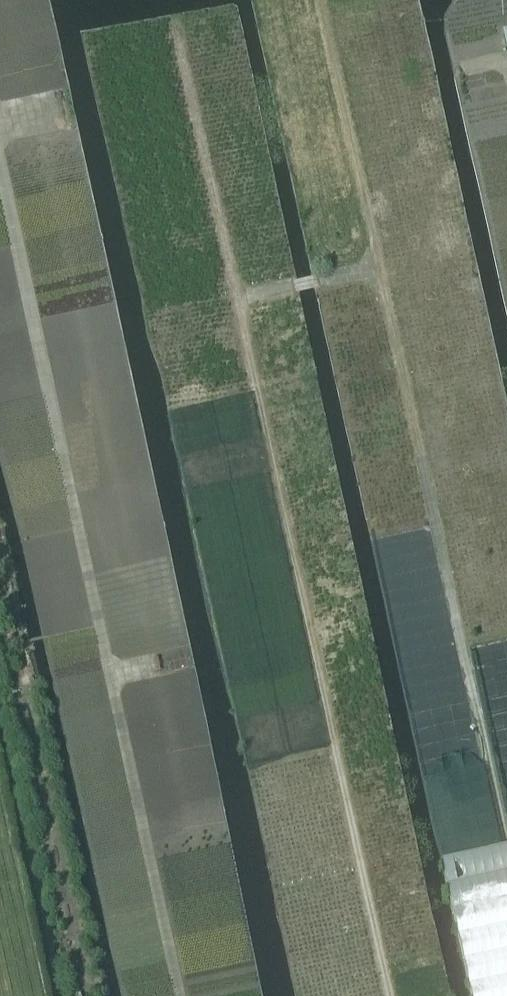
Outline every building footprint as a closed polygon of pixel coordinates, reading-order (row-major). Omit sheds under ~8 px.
[(439,862),(469,995),(506,995),(506,847),(439,862)]
